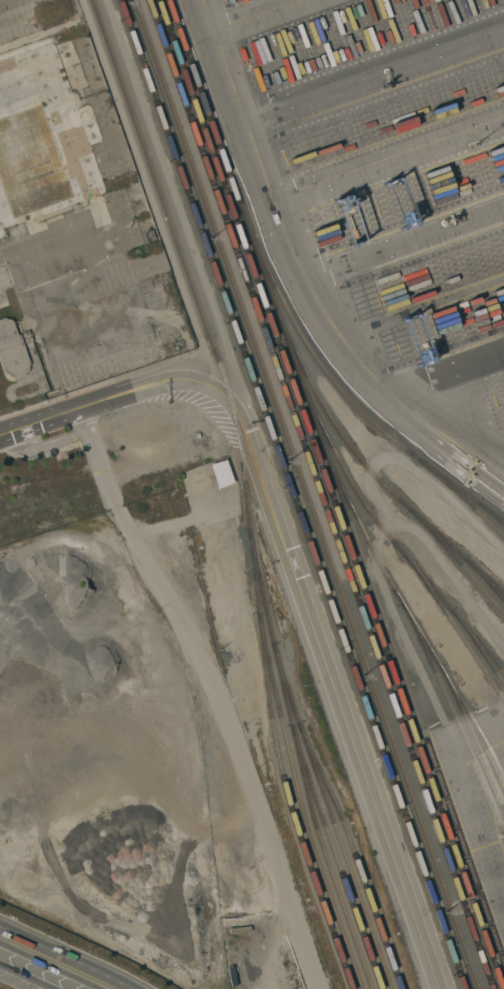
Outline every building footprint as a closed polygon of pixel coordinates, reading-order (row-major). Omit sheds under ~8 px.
[(71,27),(62,30),(59,24),(69,20),(71,27)] [(78,193),(42,87),(0,100),(0,189),(9,216),(78,193)] [(154,240),(146,243),(142,233),(151,230),(154,240)] [(3,374),(0,365),(0,319),(3,318),(4,318),(5,318),(6,319),(7,319),(9,319),(11,321),(16,334),(19,334),(19,335),(20,336),(29,364),(29,366),(28,367),(27,368),(27,371),(26,372),(25,373),(25,375),(24,376),(23,377),(14,379),(12,378),(11,378),(7,376),(6,375),(5,374),(3,374)] [(233,483),(217,488),(209,465),(225,459),(233,483)]
